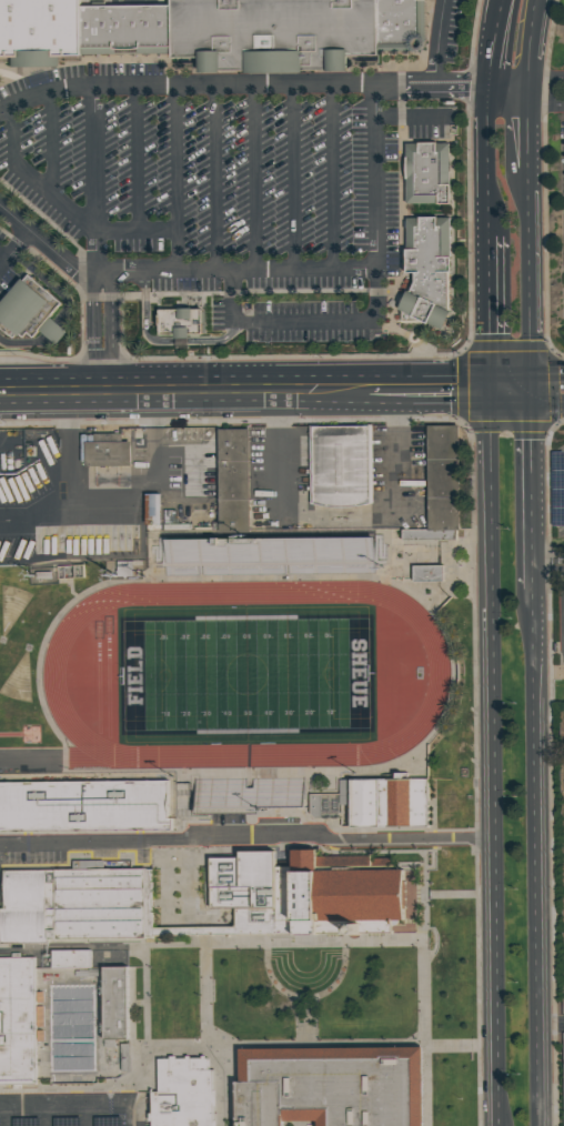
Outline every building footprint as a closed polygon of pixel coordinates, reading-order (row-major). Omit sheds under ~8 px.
[(83,56),(0,57),(0,0),(83,0),(83,7),(83,56)] [(174,6),(174,0),(423,0),(423,49),(383,49),(383,54),(174,56),(174,6)] [(83,56),(83,7),(174,6),(174,56),(83,56)] [(410,144),(454,143),(454,203),(411,203),(410,144)] [(410,219),(455,219),(455,324),(411,324),(410,219)] [(20,345),(0,329),(0,315),(31,278),(58,300),(20,345)] [(161,310),(209,310),(209,336),(161,336),(161,310)] [(311,503),(373,502),(371,424),(310,426),(311,503)] [(429,530),(427,425),(459,425),(460,529),(457,529),(429,530)] [(220,532),(250,532),(250,428),(219,428),(220,532)] [(131,441),(132,465),(85,466),(84,441),(94,441),(94,433),(123,433),(123,441),(131,441)] [(552,451),(553,524),(563,524),(563,451),(552,451)] [(161,494),(148,494),(149,529),(162,529),(161,494)] [(403,530),(403,539),(457,539),(457,529),(429,530),(403,530)] [(374,536),(167,539),(167,574),(374,572),(374,536)] [(132,561),(118,561),(118,575),(132,575),(132,561)] [(443,564),(413,565),(414,581),(444,580),(443,564)] [(83,565),(57,566),(58,579),(84,576),(83,565)] [(429,777),(352,778),(352,826),(430,826),(429,777)] [(0,782),(0,832),(173,830),(173,817),(168,817),(168,781),(0,782)] [(341,792),(311,793),(311,813),(314,817),(342,817),(341,792)] [(210,856),(211,907),(235,907),(235,933),(416,932),(416,867),(318,868),(316,849),(292,849),(293,866),(274,866),(274,851),(240,851),(240,856),(210,856)] [(145,867),(6,869),(6,907),(0,907),(1,942),(48,941),(48,938),(147,937),(145,867)] [(91,948),(52,949),(52,966),(91,966),(91,948)] [(0,958),(0,1083),(37,1083),(34,957),(0,958)] [(128,967),(104,967),(105,1038),(129,1037),(128,967)] [(130,1044),(120,1044),(121,1070),(131,1070),(130,1044)] [(423,1046),(240,1047),(240,1080),(236,1080),(237,1125),(284,1125),(284,1120),(318,1119),(318,1125),(424,1125),(423,1046)] [(216,1119),(217,1125),(154,1125),(153,1092),(159,1090),(158,1058),(208,1057),(208,1059),(211,1059),(211,1068),(212,1068),(213,1089),(215,1089),(215,1106),(213,1106),(214,1119),(216,1119)] [(13,1117),(13,1125),(41,1125),(41,1117),(13,1117)] [(56,1117),(56,1125),(82,1125),(82,1117),(56,1117)] [(97,1117),(97,1125),(123,1125),(123,1117),(97,1117)]
